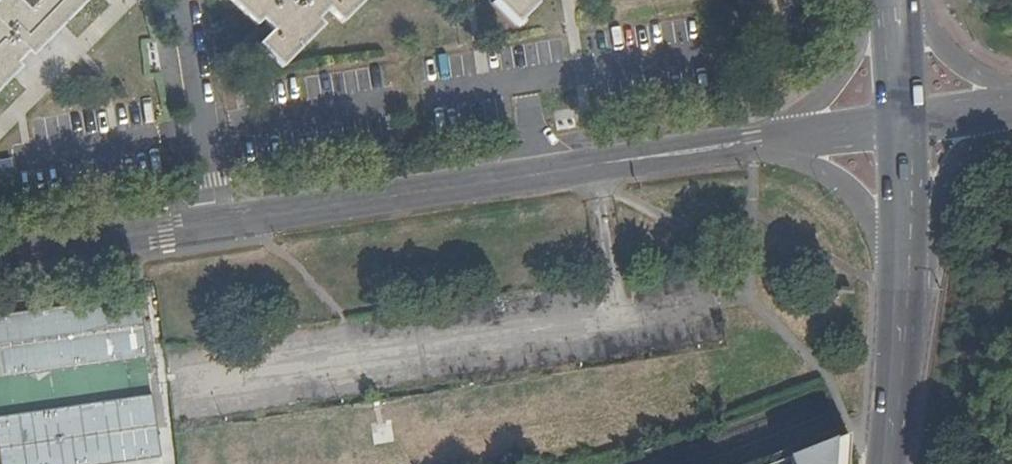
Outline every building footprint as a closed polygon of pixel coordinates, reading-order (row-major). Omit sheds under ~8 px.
[(21,68),(17,63),(27,52),(32,56),(87,0),(0,0),(0,88),(21,68)] [(256,25),(261,20),(272,30),(259,45),(282,67),(323,26),(318,19),(328,9),(341,22),(363,0),(231,0),(256,25)] [(493,1),(515,25),(540,0),(494,0),(493,1)] [(0,314),(0,375),(146,356),(138,296),(0,314)] [(0,416),(0,445),(3,463),(98,463),(161,456),(153,396),(0,416)] [(785,446),(785,463),(840,463),(840,446),(785,446)]
